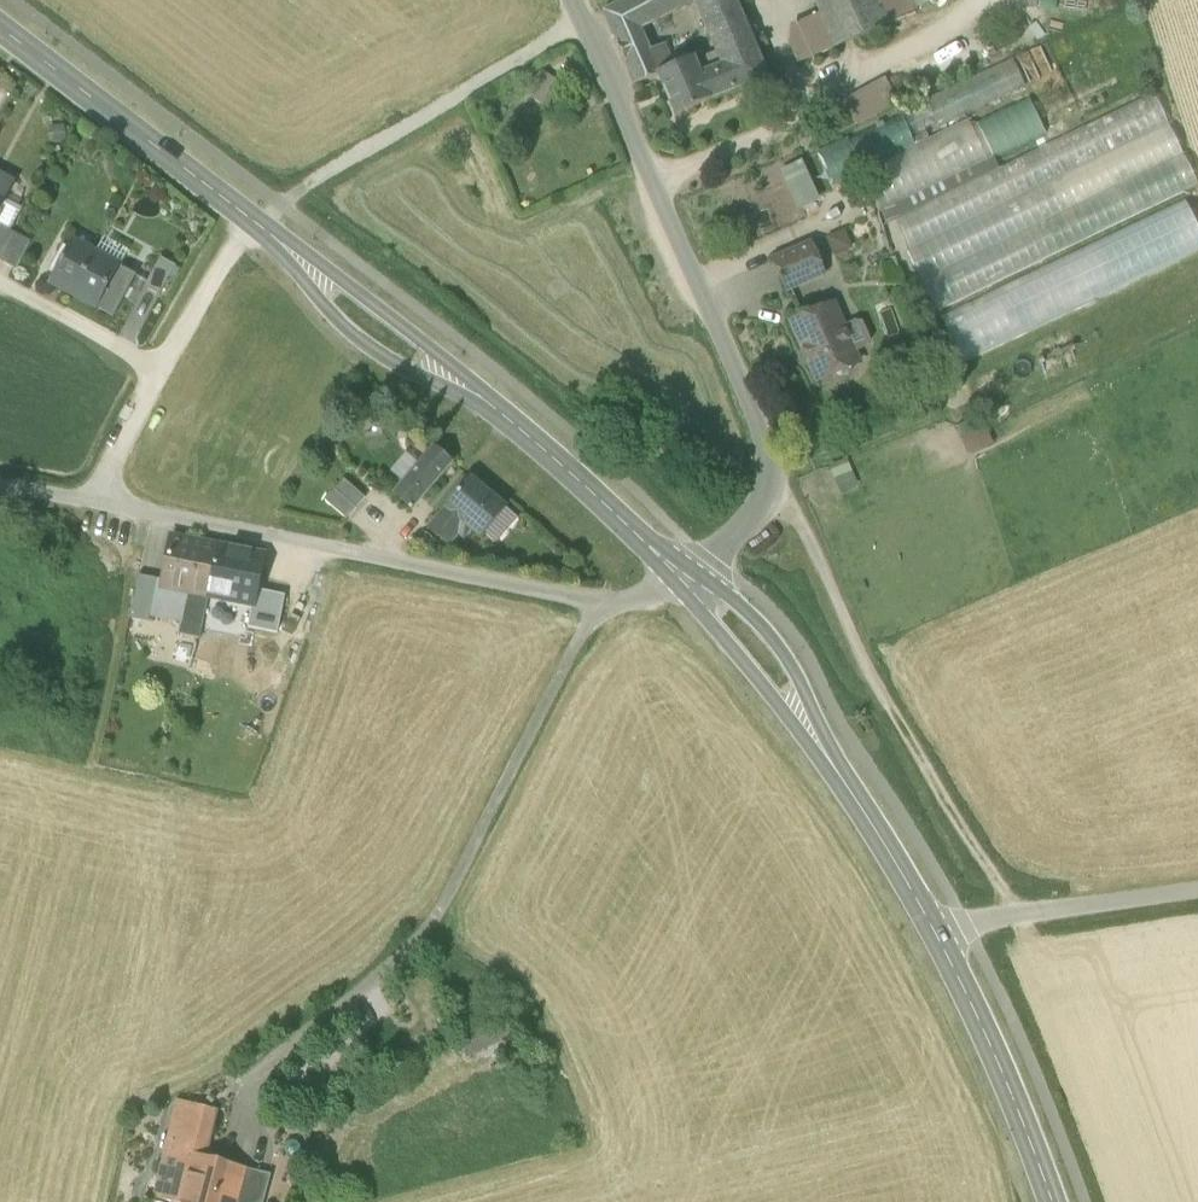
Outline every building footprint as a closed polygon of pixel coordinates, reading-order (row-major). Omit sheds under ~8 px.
[(618,45),(642,35),(641,30),(627,0),(626,0),(603,12),(618,45)] [(641,30),(694,2),(693,0),(627,0),(641,30)] [(694,2),(722,66),(733,92),(768,78),(734,0),(693,0),(694,2)] [(822,17),(836,49),(890,26),(878,0),(815,0),(822,17)] [(890,26),(916,15),(910,0),(878,0),(890,26)] [(917,9),(938,0),(914,0),(917,9)] [(798,65),(836,49),(822,17),(798,27),(793,52),(798,65)] [(650,52),(642,35),(618,45),(627,65),(651,54),(650,52)] [(650,52),(651,54),(659,73),(674,67),(665,46),(650,52)] [(657,74),(659,73),(651,54),(627,65),(636,86),(658,76),(657,74)] [(675,117),(712,101),(701,75),(694,59),(674,67),(659,73),(657,74),(658,76),(675,117)] [(899,114),(913,142),(1023,90),(1010,62),(899,114)] [(722,66),(701,75),(712,101),(733,92),(722,66)] [(845,101),(845,102),(858,125),(858,126),(900,104),(886,78),(845,101)] [(822,114),(834,137),(858,125),(845,102),(822,114)] [(803,162),(782,172),(800,210),(821,200),(803,162)] [(5,201),(15,184),(0,175),(0,198),(5,201)] [(5,201),(0,210),(0,227),(11,233),(23,210),(5,201)] [(1197,256),(1197,209),(1195,201),(948,307),(969,354),(1197,256)] [(4,262),(18,237),(11,233),(0,227),(0,260),(4,262)] [(837,254),(855,247),(848,231),(831,238),(837,254)] [(31,244),(18,237),(4,262),(17,270),(31,244)] [(128,251),(105,239),(96,255),(119,267),(128,251)] [(50,284),(74,296),(96,255),(73,242),(50,284)] [(786,289),(787,291),(821,276),(825,274),(812,245),(774,261),(786,289)] [(74,296),(97,309),(119,267),(96,255),(74,296)] [(145,288),(160,297),(176,267),(161,259),(145,288)] [(136,277),(119,267),(97,309),(114,318),(136,277)] [(792,324),(833,306),(821,276),(787,291),(786,289),(779,292),(792,324)] [(810,364),(817,381),(835,374),(842,377),(850,374),(852,366),(858,363),(854,353),(843,328),(833,306),(792,324),(804,350),(802,350),(808,364),(810,364)] [(855,323),(843,328),(854,353),(866,347),(870,341),(862,324),(855,323)] [(395,494),(414,510),(453,463),(434,448),(395,494)] [(367,498),(345,479),(326,501),(348,520),(367,498)] [(471,479),(446,509),(466,526),(481,539),(506,508),(471,479)] [(449,546),(466,526),(446,509),(429,529),(449,546)] [(209,598),(234,602),(244,551),(173,536),(164,581),(163,589),(188,593),(209,598)] [(234,602),(251,606),(253,606),(257,590),(264,554),(244,551),(234,602)] [(131,618),(150,622),(151,615),(158,580),(139,576),(131,618)] [(179,636),(200,640),(209,598),(188,593),(163,589),(164,581),(158,580),(151,615),(182,621),(179,636)] [(285,596),(257,590),(253,606),(251,606),(247,628),(278,634),(285,596)] [(176,1107),(204,1114),(206,1108),(178,1101),(176,1107)] [(170,1201),(179,1201),(192,1155),(204,1159),(207,1148),(197,1146),(205,1114),(204,1114),(176,1107),(154,1198),(170,1201)] [(219,1110),(206,1108),(204,1114),(205,1114),(197,1146),(207,1148),(204,1159),(207,1159),(219,1110)] [(204,1159),(192,1155),(179,1201),(236,1201),(237,1197),(245,1169),(207,1159),(204,1159)] [(255,1201),(263,1201),(270,1175),(245,1169),(237,1197),(255,1201)]
